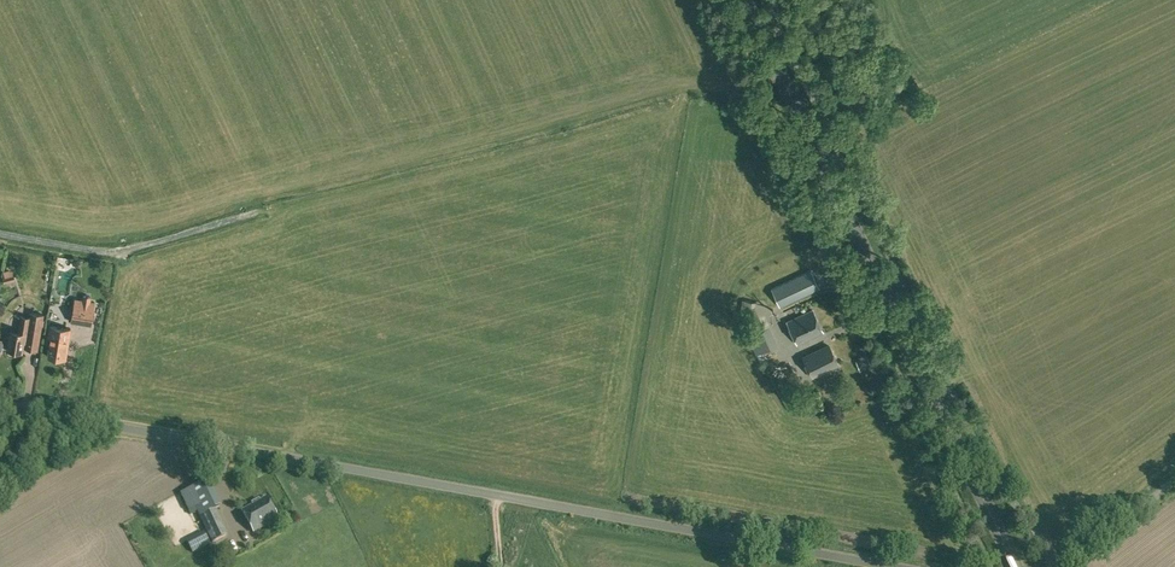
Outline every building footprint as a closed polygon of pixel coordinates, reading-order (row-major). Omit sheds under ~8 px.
[(780,307),(782,306),(819,288),(811,269),(771,288),(780,307)] [(754,317),(756,302),(742,300),(740,315),(754,317)] [(91,325),(94,309),(73,305),(70,322),(91,325)] [(797,343),(823,331),(813,309),(787,321),(797,343)] [(38,351),(44,314),(29,311),(28,316),(21,315),(18,331),(10,330),(6,348),(21,351),(21,348),(38,351)] [(65,359),(70,329),(50,325),(48,337),(50,338),(47,356),(65,359)] [(747,334),(755,353),(777,343),(768,325),(747,334)] [(812,374),(838,363),(829,344),(803,357),(812,374)] [(866,355),(856,360),(860,370),(871,365),(866,355)] [(228,535),(215,508),(221,505),(208,481),(187,490),(199,516),(212,543),(228,535)] [(278,518),(266,497),(260,500),(259,498),(251,502),(252,504),(241,511),(253,532),(278,518)] [(192,553),(210,544),(204,531),(186,541),(192,553)]
